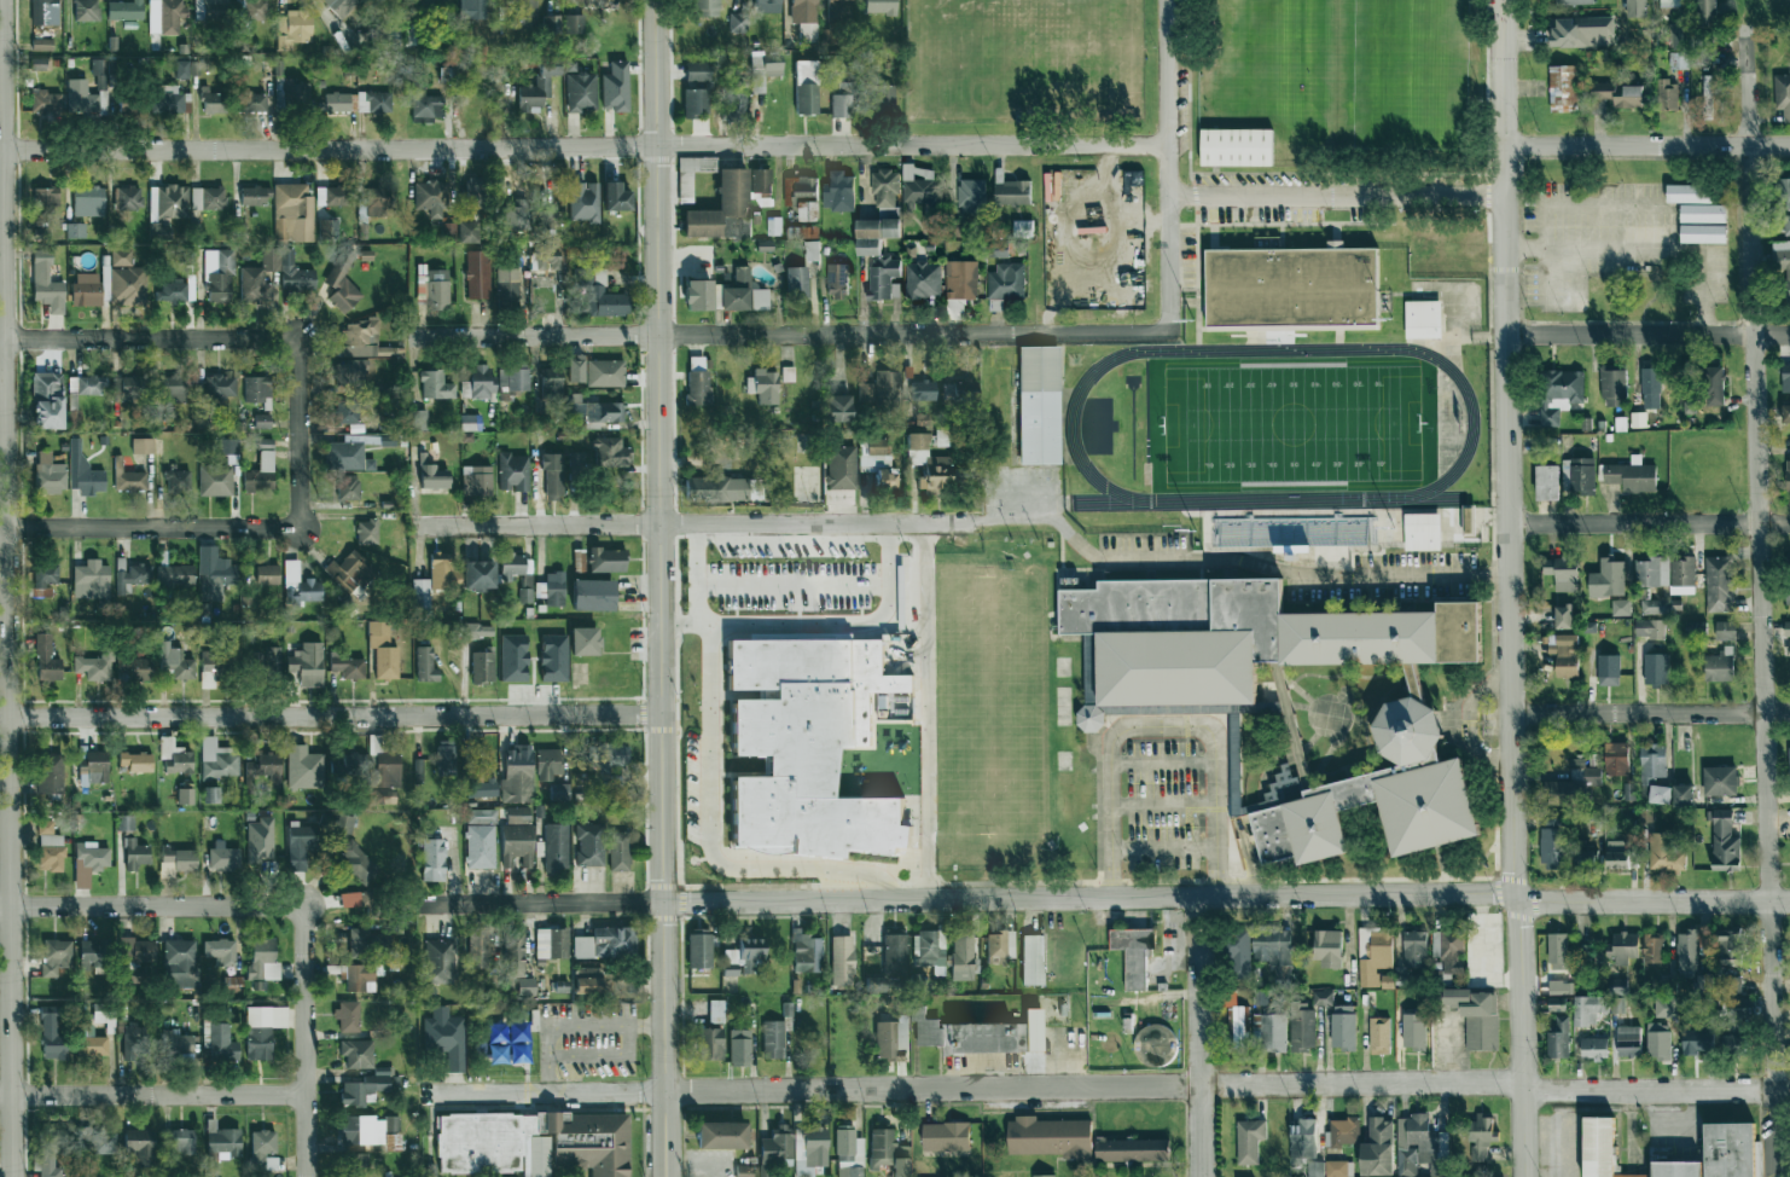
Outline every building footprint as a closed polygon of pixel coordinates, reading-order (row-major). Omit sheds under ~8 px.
[(56,24),(55,0),(31,0),(32,25),(56,24)] [(100,0),(74,0),(73,21),(99,22),(100,0)] [(108,20),(143,20),(142,0),(131,0),(107,0),(108,20)] [(149,34),(179,34),(179,17),(185,17),(185,0),(148,0),(149,34)] [(228,19),(228,0),(194,0),(195,19),(228,19)] [(239,21),(267,21),(268,0),(240,0),(239,21)] [(341,19),(358,1),(357,0),(321,0),(341,19)] [(434,15),(434,0),(416,0),(415,15),(434,15)] [(457,19),(485,20),(486,0),(458,0),(457,19)] [(514,28),(535,29),(536,0),(514,0),(514,28)] [(692,17),(720,16),(719,0),(692,0),(692,17)] [(779,13),(779,0),(755,0),(755,13),(779,13)] [(791,23),(800,23),(799,41),(816,42),(817,0),(791,0),(791,23)] [(827,23),(851,22),(851,0),(827,0),(827,23)] [(864,14),(895,14),(896,0),(864,0),(864,14)] [(1625,17),(1644,18),(1644,0),(1626,0),(1625,17)] [(1715,0),(1697,0),(1697,21),(1715,21),(1715,0)] [(311,42),(310,9),(286,10),(287,16),(277,16),(278,49),(292,49),(292,42),(311,42)] [(729,33),(747,33),(748,13),(730,13),(729,33)] [(542,34),(560,34),(560,15),(542,15),(542,34)] [(584,15),(569,15),(568,34),(583,34),(584,15)] [(1613,17),(1550,19),(1551,48),(1608,47),(1608,35),(1613,35),(1613,17)] [(1688,49),(1689,24),(1670,23),(1669,48),(1688,49)] [(399,47),(399,27),(383,28),(384,48),(399,47)] [(52,39),(32,39),(33,51),(52,50),(52,39)] [(750,51),(752,94),(765,93),(764,76),(782,76),(782,62),(763,63),(762,51),(750,51)] [(1689,69),(1689,52),(1668,52),(1669,69),(1689,69)] [(560,75),(559,55),(539,56),(540,76),(560,75)] [(31,70),(46,70),(47,58),(31,58),(31,70)] [(97,90),(105,90),(104,59),(91,59),(92,75),(96,75),(97,90)] [(177,78),(189,78),(189,60),(176,61),(177,78)] [(628,60),(609,61),(610,74),(602,74),(603,107),(614,107),(614,112),(629,112),(628,60)] [(711,80),(710,61),(685,62),(686,81),(711,80)] [(817,61),(795,61),(796,114),(818,114),(817,61)] [(1576,65),(1548,67),(1550,107),(1563,107),(1564,111),(1578,111),(1576,65)] [(596,109),(596,73),(566,74),(566,112),(581,112),(581,109),(596,109)] [(1783,109),(1783,122),(1789,122),(1789,74),(1774,75),(1774,110),(1783,109)] [(1703,75),(1701,119),(1711,120),(1712,76),(1703,75)] [(549,97),(550,77),(535,76),(535,84),(518,84),(517,112),(529,112),(529,106),(543,107),(543,97),(549,97)] [(296,78),(283,79),(284,108),(309,107),(308,83),(297,83),(296,78)] [(68,113),(99,112),(99,94),(87,94),(87,79),(67,79),(68,113)] [(832,118),(852,117),(850,80),(837,80),(838,94),(831,94),(832,118)] [(1678,110),(1677,81),(1658,81),(1658,110),(1678,110)] [(1591,99),(1613,99),(1614,83),(1592,82),(1591,99)] [(1614,108),(1644,107),(1644,85),(1614,85),(1614,108)] [(442,96),(424,97),(424,88),(411,88),(412,121),(443,120),(442,96)] [(683,117),(707,118),(708,90),(684,89),(683,117)] [(61,113),(62,91),(31,91),(31,112),(61,113)] [(202,91),(202,114),(225,113),(224,91),(202,91)] [(357,92),(358,113),(391,113),(391,91),(357,92)] [(746,121),(745,91),(726,91),(727,122),(746,121)] [(191,94),(151,93),(150,112),(190,114),(191,94)] [(267,112),(266,93),(237,93),(237,112),(267,112)] [(350,112),(351,93),(322,93),(321,112),(350,112)] [(1273,129),(1201,129),(1201,166),(1273,166),(1273,129)] [(693,203),(693,171),(717,172),(717,158),(679,157),(678,203),(693,203)] [(943,181),(933,181),(934,167),(903,167),(902,202),(943,203),(943,181)] [(748,168),(718,169),(719,210),(684,210),(684,237),(749,236),(748,168)] [(771,169),(752,169),(751,194),(770,194),(771,169)] [(854,177),(843,176),(843,171),(831,170),(831,185),(824,185),(823,207),(853,207),(854,177)] [(894,207),(894,195),(899,195),(899,170),(872,171),(873,207),(894,207)] [(490,209),(489,177),(465,178),(465,210),(490,209)] [(817,200),(817,177),(784,177),(784,206),(800,207),(800,222),(818,222),(818,200),(817,200)] [(1777,179),(1778,210),(1789,210),(1789,178),(1777,179)] [(985,179),(958,180),(959,213),(985,213),(985,179)] [(415,209),(428,209),(429,219),(442,219),(442,208),(448,208),(447,181),(414,182),(415,209)] [(1030,205),(1031,182),(996,181),(995,204),(1030,205)] [(569,222),(599,221),(598,182),(568,183),(569,222)] [(620,182),(604,182),(605,210),(631,210),(630,191),(620,191),(620,182)] [(273,184),(274,241),(313,241),(312,184),(273,184)] [(1711,203),(1711,186),(1666,185),(1666,202),(1711,203)] [(188,218),(188,186),(149,186),(150,241),(171,241),(171,227),(158,227),(158,218),(188,218)] [(240,205),(269,206),(269,187),(241,186),(240,205)] [(366,186),(365,216),(390,217),(390,187),(366,186)] [(104,216),(104,187),(74,187),(73,216),(104,216)] [(141,187),(116,187),(116,209),(142,209),(141,187)] [(192,187),(191,209),(224,209),(225,187),(192,187)] [(317,205),(352,205),(352,187),(316,188),(317,205)] [(58,188),(32,188),(32,214),(59,214),(58,188)] [(502,230),(528,229),(527,201),(501,202),(502,230)] [(1680,222),(1726,223),(1726,205),(1680,204),(1680,222)] [(557,209),(539,208),(539,229),(557,229),(557,209)] [(319,220),(319,239),(338,239),(338,219),(319,220)] [(900,219),(857,220),(858,256),(880,255),(880,239),(900,238),(900,219)] [(1033,221),(1013,220),(1013,238),(1032,239),(1033,221)] [(458,243),(480,242),(479,221),(458,222),(458,243)] [(85,238),(85,223),(66,223),(66,238),(85,238)] [(441,223),(441,240),(457,240),(456,223),(441,223)] [(1622,225),(1621,243),(1667,243),(1667,226),(1622,225)] [(1726,226),(1680,225),(1680,243),(1726,243),(1726,226)] [(788,227),(789,239),(818,238),(818,226),(788,227)] [(819,260),(819,241),(805,241),(805,261),(819,260)] [(1206,250),(1207,325),(1378,324),(1377,248),(1343,249),(1343,241),(1328,241),(1328,249),(1206,250)] [(1781,241),(1781,306),(1789,306),(1789,241),(1781,241)] [(535,269),(559,270),(560,247),(536,246),(535,269)] [(280,248),(261,248),(261,267),(241,267),(241,302),(272,302),(272,283),(264,283),(264,271),(280,271),(280,248)] [(294,249),(281,249),(281,290),(315,291),(316,270),(294,269),(294,249)] [(64,282),(51,282),(51,250),(34,250),(33,303),(48,303),(48,314),(63,314),(64,282)] [(111,266),(132,266),(132,250),(111,250),(111,266)] [(232,250),(205,250),(206,302),(233,302),(232,250)] [(340,273),(354,258),(347,251),(322,278),(335,291),(327,299),(343,315),(363,295),(340,273)] [(490,298),(489,251),(465,251),(467,299),(490,298)] [(900,257),(869,257),(869,299),(899,299),(898,280),(900,280),(900,257)] [(946,300),(966,299),(977,299),(976,261),(945,261),(946,300)] [(940,299),(941,263),(906,263),(906,298),(940,299)] [(987,272),(988,300),(1025,299),(1024,263),(996,264),(997,272),(987,272)] [(848,264),(828,264),(827,299),(847,299),(848,264)] [(720,287),(720,310),(749,311),(749,267),(734,266),(734,288),(720,287)] [(807,302),(807,267),(786,267),(787,303),(807,302)] [(146,268),(111,268),(110,304),(145,304),(146,268)] [(519,268),(497,268),(496,307),(519,308),(519,268)] [(449,310),(448,269),(425,270),(426,310),(449,310)] [(605,269),(573,269),(573,286),(587,286),(587,316),(628,316),(628,294),(605,294),(605,269)] [(100,274),(73,273),(73,306),(100,306),(100,274)] [(162,281),(163,301),(195,300),(194,279),(183,279),(183,280),(162,281)] [(711,311),(712,280),(685,280),(685,310),(711,311)] [(768,310),(768,289),(751,289),(750,309),(768,310)] [(1405,339),(1441,339),(1441,301),(1405,301),(1405,339)] [(343,320),(343,346),(332,346),(332,356),(379,356),(378,320),(343,320)] [(1017,347),(1058,347),(1058,460),(1058,465),(1018,465),(1017,347)] [(709,357),(689,357),(687,406),(707,406),(709,357)] [(583,359),(567,359),(568,382),(583,382),(583,359)] [(600,387),(601,360),(587,360),(587,387),(600,387)] [(333,386),(366,386),(366,362),(334,361),(333,386)] [(495,374),(488,374),(488,364),(470,365),(471,397),(496,396),(495,374)] [(1602,407),(1626,407),(1625,364),(1601,364),(1602,407)] [(529,391),(529,365),(498,366),(499,392),(529,391)] [(1723,405),(1724,366),(1702,366),(1701,405),(1723,405)] [(781,381),(793,381),(794,367),(782,367),(781,381)] [(562,368),(542,368),(541,398),(562,399),(562,368)] [(1642,404),(1661,404),(1660,368),(1642,369),(1642,404)] [(455,398),(455,383),(443,383),(443,370),(421,370),(421,398),(455,398)] [(777,370),(754,370),(754,377),(746,377),(746,393),(759,393),(759,405),(777,405),(777,370)] [(1584,371),(1542,370),(1541,426),(1559,427),(1560,410),(1568,410),(1568,402),(1583,402),(1584,371)] [(900,372),(876,371),(875,411),(899,411),(900,372)] [(63,429),(62,372),(32,373),(33,429),(63,429)] [(77,394),(104,395),(104,376),(77,375),(77,394)] [(236,398),(235,375),(205,375),(205,399),(236,398)] [(118,398),(142,398),(142,376),(118,376),(118,398)] [(271,376),(244,377),(244,403),(264,402),(264,410),(271,410),(271,376)] [(187,377),(161,377),(161,402),(186,403),(187,377)] [(461,397),(469,397),(469,381),(461,381),(461,397)] [(936,401),(936,381),(912,381),(912,401),(936,401)] [(944,411),(964,410),(964,402),(977,402),(976,382),(943,383),(944,411)] [(875,383),(858,383),(858,402),(874,402),(875,383)] [(581,402),(581,394),(571,393),(571,419),(600,419),(600,402),(581,402)] [(600,402),(600,393),(581,394),(581,402),(600,402)] [(850,395),(824,395),(825,422),(850,422),(850,395)] [(359,399),(336,398),(336,424),(359,424),(359,399)] [(1694,400),(1684,400),(1683,414),(1694,414),(1694,400)] [(80,410),(70,411),(70,425),(81,425),(80,410)] [(427,410),(409,411),(410,430),(428,430),(427,410)] [(480,414),(460,415),(461,431),(481,431),(480,414)] [(270,415),(255,415),(256,427),(271,427),(270,415)] [(1631,427),(1647,427),(1646,419),(1631,420),(1631,427)] [(950,456),(928,456),(928,433),(909,433),(909,464),(919,464),(919,492),(950,492),(950,456)] [(375,470),(375,459),(364,459),(365,436),(347,436),(347,442),(325,442),(325,469),(375,470)] [(629,447),(621,447),(621,437),(598,437),(598,467),(630,467),(629,447)] [(70,489),(78,489),(78,494),(105,494),(104,471),(84,471),(84,438),(69,438),(70,489)] [(154,454),(154,439),(132,439),(132,454),(154,454)] [(216,455),(239,455),(239,439),(216,439),(216,455)] [(876,488),(898,488),(897,473),(891,473),(890,454),(886,454),(886,439),(867,439),(867,455),(859,455),(859,472),(876,472),(876,488)] [(856,489),(855,446),(826,447),(827,490),(856,489)] [(67,464),(51,463),(51,451),(37,450),(36,492),(66,493),(67,464)] [(273,492),(273,450),(259,450),(259,470),(243,470),(243,492),(273,492)] [(592,453),(570,452),(569,475),(591,476),(592,453)] [(563,453),(541,454),(541,470),(546,470),(546,501),(563,501),(563,453)] [(529,491),(528,455),(499,456),(500,489),(514,488),(514,491),(529,491)] [(1604,465),(1604,483),(1622,484),(1622,492),(1655,492),(1656,464),(1641,464),(1641,455),(1630,455),(1630,465),(1604,465)] [(146,472),(122,472),(122,456),(114,456),(115,490),(146,490),(146,472)] [(1595,459),(1562,459),(1563,482),(1569,482),(1569,495),(1595,495),(1595,459)] [(420,465),(419,488),(449,489),(449,466),(420,465)] [(198,496),(231,496),(232,466),(199,466),(198,496)] [(492,495),(492,466),(462,467),(462,495),(492,495)] [(1559,466),(1537,466),(1537,500),(1559,500),(1559,466)] [(173,470),(166,470),(165,490),(189,491),(190,471),(173,470)] [(358,501),(358,476),(337,475),(337,501),(358,501)] [(749,501),(748,478),(723,479),(723,476),(685,477),(685,502),(749,501)] [(1466,533),(1475,533),(1473,507),(1464,507),(1466,533)] [(1440,550),(1440,513),(1405,514),(1405,551),(1440,550)] [(1217,520),(1217,547),(1368,546),(1367,517),(1217,520)] [(357,545),(378,544),(377,520),(357,520),(357,545)] [(601,572),(601,547),(589,547),(589,572),(601,572)] [(332,559),(324,567),(354,597),(377,573),(353,549),(338,565),(332,559)] [(585,572),(584,550),(573,550),(574,572),(585,572)] [(460,569),(452,569),(451,552),(430,553),(430,590),(461,589),(460,569)] [(501,554),(501,582),(511,582),(511,576),(521,575),(521,603),(532,603),(532,575),(525,575),(525,553),(501,554)] [(1705,557),(1707,612),(1735,611),(1733,556),(1705,557)] [(1577,557),(1544,557),(1543,574),(1555,575),(1555,592),(1577,592),(1577,557)] [(1635,559),(1636,587),(1670,586),(1669,558),(1635,559)] [(1695,558),(1671,558),(1671,594),(1695,594),(1695,558)] [(1625,559),(1601,559),(1600,573),(1589,573),(1589,596),(1624,597),(1625,559)] [(321,601),(321,580),(299,580),(299,560),(284,560),(285,605),(300,605),(300,601),(321,601)] [(495,590),(494,561),(464,561),(465,590),(495,590)] [(200,601),(223,601),(223,585),(236,585),(236,562),(208,562),(208,571),(201,571),(200,601)] [(58,585),(59,565),(35,564),(34,592),(51,592),(51,585),(58,585)] [(109,564),(73,565),(74,586),(87,586),(87,598),(109,598),(109,564)] [(151,583),(151,565),(129,565),(129,571),(117,572),(117,595),(130,595),(130,583),(151,583)] [(194,565),(157,566),(157,586),(194,586),(194,565)] [(279,584),(279,565),(256,565),(256,585),(279,584)] [(564,572),(543,572),(542,606),(564,606),(564,572)] [(430,618),(429,579),(412,579),(413,618),(430,618)] [(601,580),(573,580),(573,610),(601,611),(601,580)] [(1262,865),(1249,812),(1260,811),(1257,804),(1265,800),(1263,793),(1272,790),(1268,783),(1275,782),(1274,775),(1282,772),(1280,764),(1288,763),(1292,777),(1298,776),(1269,662),(1256,662),(1256,705),(1105,707),(1105,724),(1097,732),(1086,734),(1079,725),(1077,714),(1085,705),(1100,705),(1098,633),(1062,634),(1062,590),(1098,588),(1098,581),(1282,580),(1282,615),(1439,613),(1437,604),(1480,603),(1481,662),(1280,667),(1314,788),(1400,765),(1381,754),(1373,726),(1387,703),(1412,697),(1436,709),(1443,736),(1436,749),(1441,764),(1459,759),(1480,835),(1393,858),(1378,800),(1338,812),(1349,852),(1298,868),(1296,857),(1262,865)] [(1612,600),(1612,616),(1630,615),(1630,600),(1612,600)] [(1670,614),(1670,600),(1641,600),(1641,614),(1670,614)] [(1572,619),(1555,619),(1555,628),(1572,628),(1572,619)] [(1663,620),(1635,620),(1635,639),(1664,638),(1663,620)] [(1707,622),(1686,621),(1685,636),(1706,637),(1707,622)] [(1715,640),(1735,640),(1735,621),(1716,621),(1715,640)] [(462,639),(493,638),(493,624),(462,625),(462,639)] [(598,628),(570,628),(571,656),(598,655),(598,628)] [(61,659),(52,658),(52,633),(37,633),(37,680),(61,680),(61,659)] [(1578,677),(1577,634),(1547,635),(1548,654),(1556,654),(1556,678),(1578,677)] [(500,681),(527,682),(528,635),(501,635),(500,681)] [(567,635),(541,635),(540,682),(566,682),(567,635)] [(903,825),(913,825),(911,848),(900,847),(897,854),(843,848),(842,858),(789,854),(788,852),(771,854),(756,853),(744,848),(732,848),(730,776),(762,777),(763,756),(732,755),(731,700),(774,700),(774,690),(728,690),(727,640),(883,639),(883,674),(912,676),(912,692),(870,692),(871,746),(836,746),(831,798),(903,798),(903,825)] [(322,687),(323,643),(298,642),(297,687),(322,687)] [(417,682),(439,682),(438,669),(432,669),(432,646),(416,647),(417,682)] [(1704,655),(1705,682),(1733,681),(1733,646),(1721,646),(1721,655),(1704,655)] [(398,679),(398,647),(374,647),(375,679),(398,679)] [(493,647),(483,647),(483,652),(471,652),(472,683),(494,682),(493,647)] [(194,680),(195,660),(182,659),(182,648),(160,648),(160,670),(173,671),(172,680),(194,680)] [(111,681),(110,650),(99,650),(99,657),(73,657),(73,673),(85,673),(85,681),(111,681)] [(364,679),(364,659),(344,659),(344,651),(330,651),(330,672),(342,671),(342,680),(364,679)] [(1668,654),(1645,654),(1644,684),(1667,685),(1668,654)] [(1620,655),(1598,655),(1598,686),(1620,686),(1620,655)] [(201,685),(225,686),(226,657),(202,656),(201,685)] [(152,659),(118,658),(118,681),(152,682),(152,659)] [(397,750),(383,750),(383,735),(370,735),(371,804),(399,804),(397,750)] [(192,749),(173,749),(174,737),(161,737),(161,773),(192,773),(192,749)] [(201,737),(202,778),(239,777),(238,749),(216,749),(216,737),(201,737)] [(455,776),(454,740),(436,741),(437,776),(455,776)] [(1605,776),(1628,775),(1628,743),(1604,743),(1605,776)] [(324,753),(307,753),(307,744),(288,745),(289,788),(324,788),(324,753)] [(587,765),(598,765),(598,773),(607,773),(608,765),(628,765),(628,745),(588,744),(587,765)] [(1666,745),(1640,746),(1641,785),(1653,785),(1652,778),(1667,777),(1666,745)] [(561,774),(560,749),(536,750),(537,782),(553,782),(553,775),(561,774)] [(531,750),(504,750),(505,778),(500,778),(501,803),(533,802),(531,750)] [(107,751),(87,752),(87,759),(79,760),(79,784),(108,784),(107,751)] [(152,770),(152,753),(119,753),(119,771),(152,770)] [(253,776),(269,776),(270,787),(281,787),(280,753),(257,753),(258,761),(245,762),(245,786),(253,786),(253,776)] [(331,773),(357,777),(360,755),(344,753),(342,763),(333,762),(331,773)] [(38,794),(63,794),(63,755),(38,755),(38,794)] [(1585,759),(1570,759),(1570,781),(1600,781),(1600,767),(1585,767),(1585,759)] [(1704,767),(1704,796),(1737,795),(1737,767),(1704,767)] [(1582,806),(1583,782),(1547,781),(1546,806),(1582,806)] [(551,800),(569,800),(569,784),(551,784),(551,800)] [(1674,807),(1694,806),(1694,785),(1673,785),(1674,807)] [(1670,804),(1671,787),(1651,786),(1650,803),(1670,804)] [(219,787),(204,787),(204,803),(220,803),(219,787)] [(177,804),(193,804),(194,789),(177,788),(177,804)] [(497,823),(496,807),(466,808),(466,824),(497,823)] [(529,824),(530,808),(507,807),(506,823),(529,824)] [(1713,871),(1740,870),(1739,837),(1733,838),(1732,809),(1711,810),(1713,871)] [(354,817),(338,814),(334,831),(351,834),(354,817)] [(117,831),(134,831),(134,816),(117,816),(117,831)] [(273,862),(273,817),(258,817),(258,822),(247,822),(247,862),(273,862)] [(1540,867),(1565,868),(1567,819),(1541,819),(1540,867)] [(53,820),(38,821),(39,871),(64,871),(63,835),(53,835),(53,820)] [(544,824),(545,872),(568,872),(567,824),(544,824)] [(600,824),(576,825),(577,867),(604,866),(603,848),(601,848),(600,824)] [(494,826),(466,825),(465,869),(494,869),(494,826)] [(532,825),(501,825),(502,869),(513,869),(513,856),(522,856),(522,869),(533,868),(532,825)] [(609,871),(630,871),(629,831),(609,832),(609,871)] [(1685,870),(1686,848),(1675,848),(1675,832),(1649,832),(1649,870),(1685,870)] [(149,845),(136,845),(135,838),(125,838),(125,871),(137,871),(137,865),(149,865),(149,845)] [(335,854),(365,885),(380,871),(350,839),(335,854)] [(444,840),(421,839),(421,881),(443,881),(444,840)] [(240,849),(224,848),(224,841),(211,840),(210,871),(240,871),(240,849)] [(1606,868),(1629,868),(1629,851),(1623,851),(1623,841),(1607,840),(1606,868)] [(109,848),(96,848),(96,842),(75,842),(75,889),(90,889),(90,869),(109,869),(109,848)] [(196,871),(197,849),(161,849),(161,876),(174,876),(174,871),(196,871)] [(1594,869),(1595,850),(1572,849),(1572,868),(1594,869)] [(365,906),(366,919),(379,919),(378,891),(340,893),(341,907),(365,906)] [(1254,961),(1268,961),(1268,966),(1291,966),(1290,924),(1253,925),(1254,961)] [(469,969),(489,968),(488,954),(494,954),(494,943),(488,943),(488,925),(468,925),(469,969)] [(573,958),(636,957),(636,926),(593,927),(593,936),(573,936),(573,958)] [(1251,977),(1249,927),(1228,927),(1230,978),(1251,977)] [(369,928),(348,929),(349,956),(391,955),(390,933),(369,934),(369,928)] [(567,928),(536,929),(536,958),(568,958),(567,928)] [(793,972),(820,972),(820,936),(801,936),(800,928),(792,928),(793,972)] [(1393,928),(1359,928),(1358,987),(1378,987),(1378,968),(1392,968),(1393,928)] [(524,978),(523,929),(503,929),(504,978),(524,978)] [(689,969),(711,968),(711,929),(688,930),(689,969)] [(1154,929),(1110,930),(1110,949),(1125,949),(1126,991),(1146,991),(1146,957),(1154,957),(1154,929)] [(1014,962),(1014,930),(998,930),(998,934),(987,934),(987,961),(1014,962)] [(1341,930),(1314,930),(1314,960),(1321,960),(1321,967),(1341,968),(1341,930)] [(1433,957),(1441,956),(1442,979),(1451,979),(1451,975),(1463,974),(1461,930),(1432,931),(1433,957)] [(1698,930),(1677,931),(1678,971),(1699,971),(1698,930)] [(944,931),(913,932),(914,966),(933,965),(934,975),(945,975),(944,931)] [(973,932),(952,931),(951,980),(972,981),(973,932)] [(1427,967),(1426,931),(1403,931),(1404,967),(1427,967)] [(1643,962),(1662,963),(1663,932),(1643,931),(1643,962)] [(1569,933),(1548,934),(1549,970),(1570,969),(1569,933)] [(1638,958),(1639,934),(1614,933),(1613,965),(1628,965),(1628,958),(1638,958)] [(906,935),(885,934),(884,976),(906,976),(906,935)] [(1043,935),(1022,935),(1023,985),(1044,985),(1043,935)] [(251,980),(280,979),(280,962),(275,962),(275,936),(250,936),(251,980)] [(831,986),(852,986),(853,936),(831,936),(831,986)] [(236,939),(205,938),(204,957),(217,957),(217,965),(235,965),(236,939)] [(762,938),(738,938),(739,950),(723,950),(723,964),(743,964),(743,974),(763,973),(762,938)] [(155,939),(122,939),(123,983),(143,983),(143,965),(156,965),(155,939)] [(71,940),(43,940),(43,977),(57,977),(57,967),(71,968),(71,940)] [(107,973),(108,941),(80,940),(79,970),(94,971),(94,973),(107,973)] [(196,940),(166,940),(166,987),(197,987),(196,940)] [(455,941),(425,940),(424,983),(454,983),(455,941)] [(373,963),(344,964),(346,992),(374,991),(373,963)] [(575,994),(602,993),(601,967),(575,968),(575,994)] [(1713,994),(1713,975),(1697,975),(1697,994),(1713,994)] [(866,990),(884,991),(884,978),(866,977),(866,990)] [(1741,993),(1741,977),(1722,977),(1722,993),(1741,993)] [(535,978),(517,979),(517,996),(535,995),(535,978)] [(1549,995),(1572,994),(1572,980),(1548,981),(1549,995)] [(1625,1013),(1625,988),(1612,988),(1612,990),(1618,990),(1618,996),(1609,996),(1609,1013),(1625,1013)] [(1313,991),(1313,1005),(1333,1005),(1332,990),(1313,991)] [(1498,1050),(1498,991),(1443,991),(1443,1007),(1465,1007),(1465,1050),(1498,1050)] [(1607,1012),(1608,997),(1573,996),(1572,1026),(1596,1026),(1596,1012),(1607,1012)] [(1655,998),(1655,1017),(1677,1018),(1677,999),(1655,998)] [(1750,999),(1727,999),(1728,1029),(1741,1028),(1740,1018),(1750,1018),(1750,999)] [(724,1001),(709,1001),(709,1022),(723,1023),(724,1001)] [(359,1032),(358,1002),(337,1002),(337,1032),(359,1032)] [(1023,1023),(939,1024),(939,1019),(925,1019),(925,1005),(911,1005),(911,1021),(916,1021),(916,1046),(943,1045),(943,1053),(1024,1052),(1023,1023)] [(1356,1049),(1355,1005),(1331,1006),(1332,1050),(1356,1049)] [(1232,1006),(1233,1049),(1246,1049),(1246,1032),(1249,1032),(1248,1006),(1232,1006)] [(287,1007),(247,1007),(248,1060),(271,1060),(271,1028),(288,1028),(287,1007)] [(42,1059),(62,1059),(60,1009),(40,1010),(42,1059)] [(1315,1050),(1316,1011),(1291,1010),(1291,1049),(1315,1050)] [(1427,1050),(1426,1014),(1402,1014),(1402,1050),(1427,1050)] [(907,1015),(897,1015),(897,1021),(875,1022),(876,1061),(908,1060),(907,1015)] [(1286,1051),(1287,1015),(1253,1015),(1253,1051),(1286,1051)] [(464,1073),(463,1017),(422,1018),(423,1050),(446,1050),(447,1073),(464,1073)] [(1568,1017),(1556,1017),(1556,1032),(1547,1032),(1548,1058),(1569,1058),(1568,1017)] [(1390,1054),(1389,1018),(1369,1018),(1370,1054),(1390,1054)] [(784,1021),(762,1021),(763,1059),(784,1058),(784,1021)] [(210,1023),(210,1060),(239,1060),(239,1042),(230,1042),(230,1024),(210,1023)] [(1647,1059),(1670,1059),(1670,1023),(1647,1023),(1647,1059)] [(125,1060),(148,1059),(147,1024),(124,1025),(125,1060)] [(1171,1026),(1138,1025),(1137,1066),(1170,1067),(1171,1026)] [(108,1036),(94,1037),(94,1026),(79,1026),(79,1056),(108,1055),(108,1036)] [(1617,1056),(1640,1057),(1640,1027),(1618,1027),(1617,1056)] [(723,1029),(698,1028),(698,1060),(722,1060),(723,1029)] [(163,1059),(194,1057),(193,1035),(180,1035),(179,1029),(162,1030),(163,1059)] [(1713,1030),(1683,1029),(1682,1053),(1713,1053),(1713,1030)] [(750,1030),(729,1030),(729,1066),(750,1066),(750,1030)] [(1744,1036),(1725,1035),(1725,1051),(1743,1052),(1744,1036)] [(1607,1038),(1581,1039),(1582,1060),(1608,1059),(1607,1038)] [(346,1069),(373,1069),(373,1041),(340,1040),(340,1056),(347,1056),(346,1069)] [(391,1091),(391,1067),(374,1067),(374,1075),(363,1076),(363,1082),(344,1082),(345,1105),(375,1105),(374,1091),(391,1091)] [(437,1115),(438,1173),(523,1172),(523,1176),(551,1176),(551,1170),(590,1170),(590,1176),(629,1176),(628,1113),(437,1115)] [(1398,1176),(1417,1176),(1417,1163),(1430,1163),(1430,1176),(1438,1176),(1449,1176),(1448,1132),(1429,1132),(1429,1113),(1411,1113),(1411,1118),(1397,1118),(1398,1176)] [(1488,1161),(1488,1142),(1499,1141),(1499,1131),(1492,1131),(1492,1115),(1476,1115),(1476,1121),(1469,1121),(1469,1162),(1488,1161)] [(400,1148),(400,1116),(339,1117),(340,1144),(386,1144),(386,1148),(400,1148)] [(1092,1158),(1091,1120),(1036,1121),(1036,1117),(1007,1118),(1008,1154),(1063,1153),(1063,1159),(1092,1158)] [(1702,1162),(1653,1162),(1653,1175),(1613,1175),(1613,1117),(1584,1117),(1584,1176),(1702,1176),(1702,1162)] [(1330,1119),(1331,1146),(1360,1145),(1359,1118),(1330,1119)] [(1369,1143),(1361,1143),(1361,1176),(1393,1175),(1393,1118),(1369,1118),(1369,1143)] [(1301,1119),(1301,1125),(1291,1125),(1290,1164),(1307,1164),(1307,1176),(1317,1176),(1324,1176),(1324,1161),(1316,1161),(1316,1119),(1301,1119)] [(1266,1139),(1266,1120),(1236,1121),(1237,1165),(1259,1164),(1258,1139),(1266,1139)] [(697,1149),(746,1150),(747,1123),(698,1122),(697,1149)] [(969,1122),(922,1123),(923,1151),(970,1150),(969,1122)] [(1754,1123),(1704,1123),(1705,1176),(1755,1176),(1754,1123)] [(854,1138),(854,1125),(836,1126),(836,1176),(863,1176),(863,1138),(854,1138)] [(760,1139),(759,1164),(792,1165),(793,1127),(771,1126),(771,1139),(760,1139)] [(60,1168),(54,1168),(54,1153),(74,1153),(73,1127),(38,1128),(39,1176),(60,1176),(60,1168)] [(240,1157),(240,1128),(207,1127),(206,1151),(217,1151),(217,1157),(240,1157)] [(115,1154),(116,1130),(83,1129),(82,1153),(115,1154)] [(154,1129),(124,1130),(125,1153),(144,1153),(145,1163),(154,1162),(154,1129)] [(194,1129),(163,1130),(163,1154),(195,1153),(194,1129)] [(879,1171),(879,1165),(891,1165),(891,1176),(909,1176),(910,1145),(893,1145),(893,1129),(870,1129),(870,1171),(879,1171)] [(276,1131),(251,1130),(251,1153),(275,1153),(276,1131)] [(1097,1162),(1169,1161),(1168,1138),(1096,1140),(1097,1162)] [(278,1171),(277,1156),(263,1157),(263,1153),(252,1154),(253,1159),(264,1158),(265,1172),(278,1171)] [(1353,1161),(1325,1161),(1325,1176),(1353,1176),(1353,1161)] [(752,1168),(737,1168),(737,1176),(753,1176),(752,1168)]
